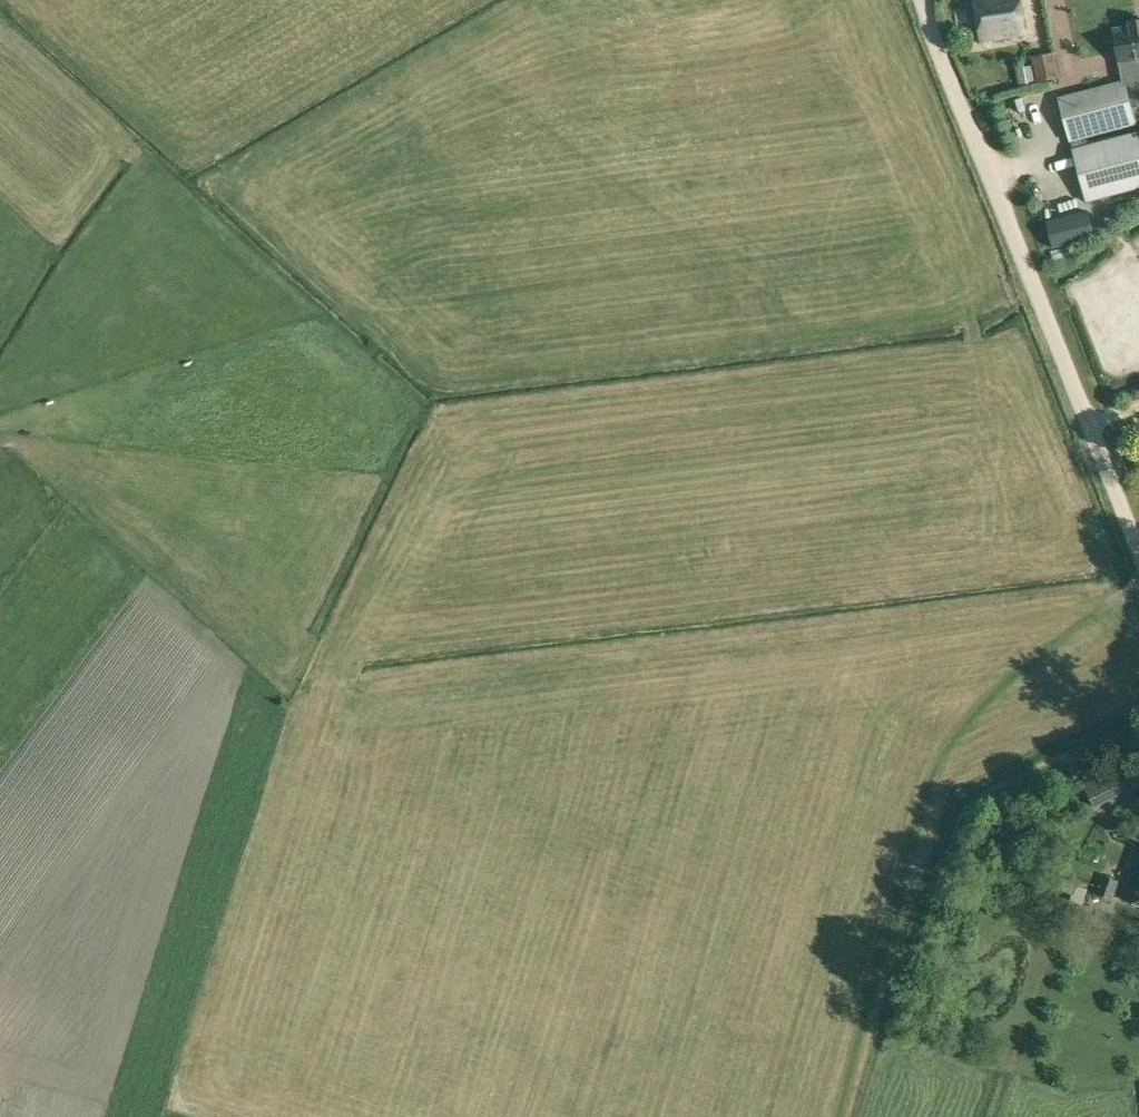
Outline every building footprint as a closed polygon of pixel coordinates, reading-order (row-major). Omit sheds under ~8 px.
[(981,40),(1025,34),(1019,0),(975,0),(981,40)] [(1129,22),(1130,26),(1114,29),(1122,81),(1130,108),(1138,105),(1138,20),(1129,22)] [(1036,81),(1058,77),(1054,52),(1031,56),(1036,81)] [(1031,65),(1016,68),(1019,83),(1034,80),(1031,65)] [(1122,81),(1058,98),(1070,141),(1071,140),(1086,136),(1134,123),(1130,108),(1122,81)] [(1138,131),(1072,149),(1085,202),(1138,188),(1138,132),(1138,131)] [(1088,210),(1047,221),(1054,249),(1095,238),(1088,210)] [(1096,808),(1133,788),(1120,766),(1084,784),(1096,808)] [(1131,872),(1122,897),(1138,904),(1138,851),(1131,872)] [(1112,899),(1120,881),(1105,875),(1098,893),(1112,899)]
